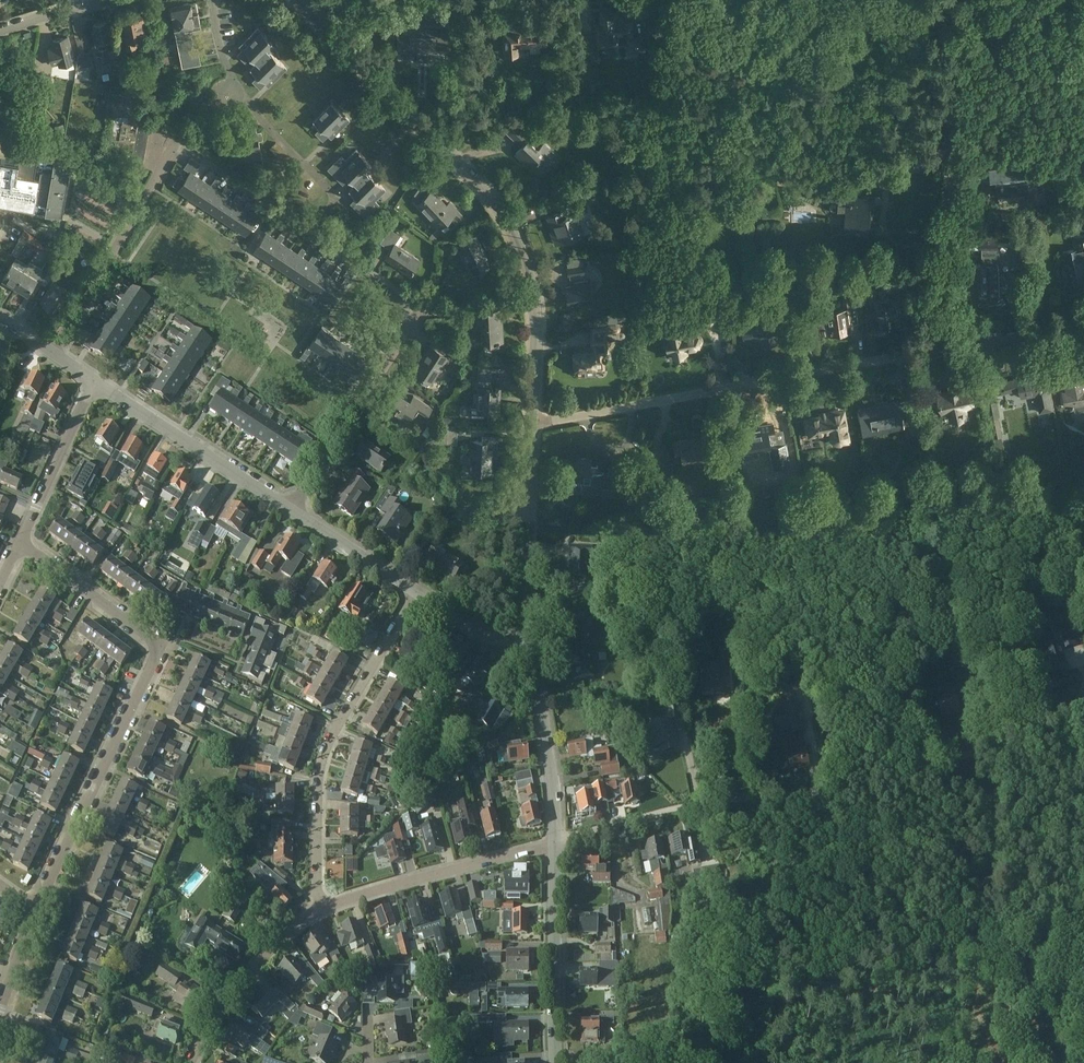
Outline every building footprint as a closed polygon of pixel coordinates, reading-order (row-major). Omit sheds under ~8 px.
[(202,28),(201,22),(197,2),(171,8),(182,68),(201,64),(198,47),(194,48),(191,30),(202,28)] [(600,24),(596,24),(597,33),(599,46),(618,44),(617,33),(627,32),(629,48),(635,47),(636,52),(645,51),(643,37),(633,38),(632,29),(634,29),(633,21),(632,21),(632,15),(631,13),(630,11),(629,10),(627,10),(625,11),(625,13),(621,14),(620,14),(619,11),(600,13),(602,24),(600,24)] [(136,48),(134,41),(135,41),(133,33),(147,30),(143,13),(121,17),(128,49),(136,48)] [(93,32),(96,47),(112,43),(107,20),(94,23),(95,32),(93,32)] [(250,42),(238,54),(245,62),(250,57),(257,63),(268,54),(273,48),(267,41),(269,39),(270,39),(261,30),(261,31),(258,28),(247,39),(250,42)] [(522,52),(521,45),(546,44),(545,29),(504,32),(505,53),(522,52)] [(429,51),(437,51),(450,51),(450,34),(437,34),(437,31),(425,31),(425,33),(420,33),(420,31),(408,31),(408,33),(397,33),(397,50),(417,51),(417,62),(428,62),(429,51)] [(53,40),(55,48),(49,50),(53,64),(59,63),(60,66),(75,62),(68,36),(53,40)] [(99,55),(97,56),(99,64),(101,64),(102,71),(112,69),(111,62),(110,59),(117,57),(115,48),(108,50),(108,48),(98,50),(99,55)] [(90,52),(79,54),(78,54),(75,69),(93,65),(90,52)] [(140,52),(139,62),(151,64),(152,54),(140,52)] [(251,68),(251,69),(258,76),(253,81),(260,88),(273,76),(276,79),(287,68),(284,65),(285,65),(276,56),(276,57),(276,58),(274,60),(268,54),(257,63),(252,69),(251,68)] [(21,60),(23,66),(31,63),(29,57),(21,60)] [(489,76),(487,67),(473,70),(476,80),(489,76)] [(116,84),(114,100),(111,121),(138,125),(139,121),(140,115),(144,89),(137,88),(139,76),(126,74),(125,86),(116,84)] [(49,91),(52,76),(44,75),(42,90),(49,91)] [(347,117),(339,108),(338,109),(339,109),(337,111),(330,105),(314,120),(313,120),(321,128),(316,133),(323,140),(335,128),(339,131),(350,120),(347,117)] [(152,117),(140,115),(139,121),(151,123),(152,117)] [(139,121),(138,125),(138,127),(150,130),(151,123),(139,121)] [(63,124),(57,125),(59,135),(66,133),(63,124)] [(522,126),(511,137),(516,142),(521,147),(522,147),(529,140),(528,139),(529,138),(525,135),(527,133),(528,132),(522,126)] [(150,130),(138,127),(137,134),(149,136),(150,130)] [(137,134),(136,140),(147,142),(149,136),(137,134)] [(135,142),(123,139),(122,148),(133,150),(134,146),(135,142)] [(136,140),(135,142),(134,146),(146,148),(147,142),(136,140)] [(548,164),(553,169),(561,160),(544,144),(539,150),(529,140),(516,153),(524,161),(525,160),(539,173),(548,164)] [(34,209),(34,210),(63,215),(72,159),(55,156),(57,148),(22,142),(19,162),(16,183),(0,180),(0,203),(34,209)] [(134,146),(133,150),(133,152),(145,154),(146,148),(134,146)] [(99,150),(98,149),(89,147),(89,149),(87,149),(86,155),(90,156),(90,158),(97,160),(99,150)] [(278,165),(284,157),(274,148),(268,156),(278,165)] [(355,185),(366,175),(372,169),(365,162),(367,160),(368,161),(368,160),(360,151),(359,152),(357,149),(340,165),(336,161),(328,169),(343,184),(349,178),(355,185)] [(930,165),(928,150),(910,153),(911,159),(913,159),(914,168),(930,165)] [(133,152),(132,158),(144,160),(145,154),(133,152)] [(1000,159),(1001,166),(990,168),(992,180),(996,180),(999,198),(1031,193),(1029,179),(1026,180),(1024,163),(1022,154),(1010,155),(1010,158),(1000,159)] [(616,156),(612,165),(627,172),(631,163),(616,156)] [(179,176),(173,185),(179,189),(179,190),(190,197),(202,179),(194,174),(201,164),(191,157),(184,168),(190,172),(185,180),(179,176)] [(144,160),(132,158),(131,164),(143,166),(144,160)] [(366,175),(355,185),(350,190),(350,189),(349,190),(357,197),(351,203),(366,218),(374,210),(369,206),(386,189),(383,187),(383,186),(375,178),(374,178),(375,179),(372,181),(366,175)] [(202,179),(190,197),(201,205),(213,187),(215,188),(219,182),(215,179),(211,185),(202,179)] [(839,182),(838,204),(846,204),(852,205),(850,230),(869,231),(870,205),(866,205),(866,195),(860,194),(860,184),(839,182)] [(213,187),(201,205),(212,212),(224,194),(226,196),(231,189),(226,186),(222,193),(215,188),(213,187)] [(417,204),(440,228),(458,211),(450,202),(447,205),(432,190),(417,204)] [(719,194),(723,205),(729,203),(725,192),(719,194)] [(226,196),(224,194),(212,212),(224,220),(236,202),(237,203),(242,196),(237,193),(233,200),(226,196)] [(569,199),(568,199),(572,209),(572,208),(588,203),(584,193),(569,199)] [(237,203),(236,202),(224,220),(235,227),(247,209),(248,210),(253,204),(248,201),(244,207),(237,203)] [(248,210),(247,209),(235,227),(246,235),(258,217),(259,218),(264,211),(259,208),(255,215),(248,210)] [(556,229),(561,243),(583,234),(575,214),(567,217),(564,211),(548,217),(553,230),(556,229)] [(466,216),(457,224),(460,227),(469,219),(466,216)] [(275,217),(270,225),(273,228),(278,220),(275,217)] [(287,224),(281,233),(285,236),(291,227),(287,224)] [(265,232),(266,233),(255,251),(266,258),(278,240),(276,239),(269,235),(274,228),(273,228),(270,225),(265,232)] [(420,260),(395,244),(401,235),(390,228),(380,242),(391,250),(386,258),(410,274),(420,260)] [(19,239),(17,243),(23,246),(25,242),(31,245),(35,237),(24,230),(19,238),(19,239)] [(278,240),(266,258),(277,266),(289,248),(280,242),(285,236),(281,233),(276,239),(278,240)] [(1064,268),(1065,274),(1068,275),(1070,283),(1075,282),(1076,284),(1083,283),(1083,281),(1083,234),(1074,237),(1076,249),(1064,252),(1067,266),(1064,268)] [(467,257),(475,273),(492,264),(477,235),(457,244),(464,258),(467,257)] [(1012,236),(1012,246),(1018,246),(1018,258),(1028,258),(1028,236),(1012,236)] [(998,237),(982,237),(982,249),(996,249),(998,249),(998,237)] [(71,240),(65,250),(71,254),(73,251),(80,255),(84,249),(77,244),(71,240)] [(48,245),(43,242),(39,248),(44,251),(48,245)] [(17,243),(11,252),(17,256),(23,246),(17,243)] [(298,254),(289,248),(277,266),(288,273),(300,255),(302,257),(306,250),(302,247),(298,254)] [(318,248),(313,254),(317,257),(322,250),(318,248)] [(54,249),(51,255),(57,259),(61,253),(54,249)] [(983,264),(972,265),(973,291),(985,291),(985,293),(987,295),(992,295),(994,293),(994,291),(999,290),(999,291),(1004,291),(1005,290),(1006,290),(1006,289),(1007,288),(1006,280),(1006,279),(1006,278),(1004,277),(1003,277),(999,277),(998,264),(997,264),(997,261),(999,261),(1000,260),(1000,254),(999,253),(996,253),(996,249),(982,249),(983,264)] [(627,251),(624,254),(618,261),(625,267),(634,257),(627,251)] [(302,257),(300,255),(288,273),(299,281),(311,263),(313,264),(317,257),(313,254),(309,261),(302,257)] [(42,270),(42,271),(47,274),(57,259),(51,255),(42,269),(42,270)] [(12,263),(3,279),(15,286),(25,271),(25,270),(29,264),(16,257),(12,263)] [(25,271),(15,286),(28,294),(42,271),(42,270),(42,269),(30,262),(29,264),(25,270),(25,271)] [(311,263),(299,281),(311,288),(322,270),(324,271),(328,265),(324,262),(320,269),(313,264),(311,263)] [(585,265),(567,267),(568,276),(586,273),(585,265)] [(334,278),(322,296),(333,303),(345,286),(346,287),(356,271),(349,267),(344,276),(346,277),(342,283),(335,279),(334,278)] [(324,271),(322,270),(311,288),(322,296),(334,278),(335,279),(340,272),(335,269),(331,276),(324,271)] [(839,280),(841,288),(848,287),(847,279),(839,280)] [(573,286),(566,287),(568,305),(583,303),(583,306),(592,304),(589,281),(578,283),(573,283),(573,286)] [(68,291),(53,282),(41,302),(56,311),(68,291)] [(126,282),(123,286),(130,291),(125,297),(124,299),(142,311),(150,300),(132,288),(133,287),(126,282)] [(899,296),(877,300),(882,326),(883,326),(884,327),(887,328),(889,327),(891,326),(892,324),(901,323),(899,314),(903,313),(902,308),(905,308),(907,309),(909,309),(911,309),(913,307),(915,306),(916,306),(915,302),(913,291),(899,294),(899,296)] [(786,309),(782,292),(773,293),(777,310),(786,309)] [(116,297),(116,298),(122,302),(118,309),(117,310),(135,322),(142,311),(124,299),(125,297),(119,293),(118,294),(116,297)] [(821,319),(820,322),(820,324),(822,326),(824,326),(827,326),(828,335),(834,334),(834,337),(846,336),(846,332),(851,332),(850,322),(858,321),(854,297),(843,299),(844,310),(832,312),(831,305),(830,305),(823,306),(825,318),(823,318),(821,319)] [(496,298),(473,302),(474,311),(476,311),(477,328),(483,328),(483,342),(503,341),(502,326),(500,327),(499,309),(496,309),(496,298)] [(111,304),(109,309),(115,313),(115,314),(111,320),(109,321),(128,333),(135,322),(117,310),(118,309),(111,304)] [(726,304),(718,305),(720,319),(728,318),(726,304)] [(749,309),(739,311),(745,343),(762,340),(765,339),(766,345),(778,342),(774,320),(758,323),(757,316),(756,312),(750,313),(749,309)] [(675,314),(658,317),(660,329),(667,328),(668,337),(665,338),(666,342),(668,350),(673,349),(674,356),(684,354),(686,354),(685,349),(699,346),(698,343),(700,341),(700,339),(699,336),(696,335),(696,332),(681,335),(680,329),(681,329),(680,322),(676,323),(675,314)] [(104,315),(101,320),(108,324),(102,333),(120,345),(128,333),(109,321),(111,320),(104,315)] [(631,330),(629,334),(631,337),(636,337),(638,333),(640,333),(639,320),(631,321),(632,330),(631,330)] [(188,323),(185,328),(191,332),(187,339),(186,340),(204,352),(211,341),(193,329),(194,328),(188,323)] [(575,362),(574,362),(574,368),(576,368),(576,370),(577,370),(578,377),(596,375),(596,372),(596,369),(603,369),(604,367),(603,364),(603,361),(602,360),(601,352),(607,352),(607,344),(606,338),(604,338),(603,331),(616,330),(618,328),(618,325),(594,328),(592,328),(593,338),(591,338),(593,352),(574,354),(575,362)] [(310,346),(309,345),(304,352),(308,355),(313,348),(319,353),(321,354),(333,336),(322,328),(310,346)] [(91,336),(83,347),(89,352),(91,350),(109,362),(120,345),(102,333),(97,340),(91,336)] [(180,334),(177,339),(184,343),(179,350),(178,351),(196,363),(204,352),(186,340),(187,339),(180,334)] [(321,354),(319,353),(315,359),(319,362),(324,356),(332,361),(344,343),(333,336),(321,354)] [(355,351),(344,343),(332,361),(341,367),(336,373),(337,374),(341,376),(345,370),(343,369),(355,351)] [(173,345),(170,350),(176,354),(172,361),(170,363),(189,375),(196,363),(178,351),(179,350),(173,345)] [(431,383),(449,357),(432,346),(420,364),(418,362),(412,371),(422,378),(421,382),(427,386),(431,383)] [(447,348),(444,352),(455,359),(458,355),(447,348)] [(303,351),(300,356),(305,359),(308,355),(304,352),(303,351)] [(343,369),(345,370),(352,374),(347,381),(352,384),(356,377),(355,376),(367,358),(355,351),(343,369)] [(158,352),(155,356),(163,361),(165,357),(158,352)] [(165,357),(163,361),(169,365),(163,375),(181,387),(189,375),(170,363),(172,361),(165,357)] [(315,359),(311,365),(315,368),(319,362),(315,359)] [(478,367),(477,378),(491,378),(491,379),(492,379),(493,363),(493,362),(478,361),(478,362),(478,365),(478,366),(478,367)] [(1083,365),(1063,369),(1067,391),(1064,392),(1067,407),(1083,403),(1083,367),(1083,365)] [(1039,374),(998,382),(1001,393),(1020,389),(1022,397),(1038,394),(1042,411),(1053,409),(1048,383),(1041,384),(1039,374)] [(31,375),(24,390),(22,394),(28,397),(27,400),(34,403),(37,396),(44,381),(31,375)] [(145,387),(144,388),(151,393),(152,391),(170,403),(181,387),(163,375),(159,381),(152,377),(149,381),(145,387)] [(216,388),(221,392),(210,409),(222,417),(234,399),(236,401),(240,394),(236,391),(231,398),(224,393),(231,384),(222,378),(216,388)] [(948,413),(950,423),(969,419),(968,409),(976,408),(972,387),(963,389),(962,385),(949,387),(949,391),(939,393),(942,414),(948,413)] [(40,401),(37,409),(39,410),(45,415),(55,421),(60,412),(57,410),(66,395),(53,387),(44,402),(43,402),(40,401)] [(472,408),(471,416),(484,417),(484,411),(500,412),(501,388),(490,387),(479,387),(478,409),(472,408)] [(388,408),(408,421),(416,408),(428,416),(432,408),(415,397),(412,402),(397,393),(388,408)] [(234,399),(222,417),(234,425),(246,407),(247,408),(251,401),(247,398),(242,405),(236,401),(234,399)] [(871,411),(875,433),(906,427),(903,415),(908,414),(905,400),(891,403),(892,407),(871,411)] [(997,401),(986,403),(990,420),(999,419),(1000,418),(997,401)] [(32,417),(32,416),(37,407),(29,403),(24,414),(25,414),(32,417)] [(247,408),(246,407),(234,425),(246,433),(258,415),(262,408),(258,406),(254,412),(247,408)] [(850,442),(844,411),(805,418),(807,433),(815,432),(816,434),(829,432),(831,437),(832,439),(833,440),(834,442),(835,442),(837,443),(841,443),(850,442)] [(258,415),(246,433),(258,441),(270,423),(269,422),(274,416),(269,413),(265,419),(258,415)] [(32,417),(25,414),(20,424),(16,432),(26,436),(29,430),(30,428),(33,420),(34,419),(34,417),(32,416),(32,417)] [(30,428),(29,430),(34,432),(40,435),(44,424),(43,423),(34,419),(33,420),(30,428)] [(999,419),(990,420),(994,439),(1002,437),(1003,437),(999,419)] [(270,423),(258,441),(270,449),(282,431),(280,430),(285,423),(280,420),(276,427),(270,423)] [(105,424),(96,439),(103,444),(99,450),(101,451),(110,457),(114,450),(111,448),(115,441),(114,440),(119,433),(112,428),(113,427),(109,424),(108,425),(105,424)] [(735,436),(733,437),(737,453),(738,453),(739,459),(752,456),(751,451),(769,447),(771,447),(769,438),(767,425),(753,428),(754,433),(751,433),(735,436)] [(430,440),(430,442),(431,443),(432,443),(447,444),(447,437),(447,427),(439,427),(436,430),(430,440)] [(294,439),(282,431),(270,449),(282,457),(294,439)] [(428,444),(432,433),(425,431),(421,441),(428,444)] [(296,440),(294,439),(282,457),(295,465),(306,447),(308,448),(312,441),(301,433),(296,440)] [(33,436),(28,434),(24,443),(29,445),(33,436)] [(486,440),(482,440),(471,440),(469,471),(483,472),(483,473),(492,474),(493,456),(497,457),(498,436),(487,435),(486,440)] [(122,455),(117,462),(118,463),(134,472),(139,464),(135,462),(139,456),(138,455),(142,448),(136,444),(137,442),(132,440),(131,441),(130,441),(122,455)] [(688,440),(674,442),(675,448),(677,461),(683,460),(683,463),(699,460),(700,466),(715,463),(712,448),(707,449),(705,440),(689,443),(688,440)] [(356,457),(381,473),(390,459),(365,443),(356,457)] [(101,451),(95,460),(104,466),(110,457),(101,451)] [(7,465),(10,458),(2,455),(0,458),(0,462),(7,465)] [(155,456),(147,468),(143,475),(147,477),(143,485),(143,484),(138,493),(144,496),(142,498),(150,502),(156,492),(156,491),(160,484),(155,481),(159,476),(166,464),(155,456)] [(608,476),(605,475),(605,473),(597,472),(598,466),(591,465),(591,459),(571,458),(569,479),(576,480),(581,486),(581,492),(604,493),(604,488),(622,489),(623,474),(608,473),(608,476)] [(79,470),(75,477),(96,487),(99,482),(95,480),(95,479),(94,478),(98,470),(84,463),(80,470),(79,470)] [(104,472),(101,479),(108,482),(116,468),(108,464),(107,468),(106,469),(105,471),(104,472)] [(17,491),(22,480),(4,471),(0,480),(0,483),(17,491)] [(168,484),(162,493),(172,499),(174,496),(180,500),(187,489),(186,488),(191,480),(185,476),(186,475),(181,472),(180,473),(179,473),(171,486),(168,484)] [(351,479),(334,505),(351,516),(368,490),(361,486),(360,485),(364,478),(356,473),(351,479)] [(96,487),(75,477),(72,484),(73,484),(69,492),(83,499),(87,492),(88,492),(89,491),(93,493),(96,487)] [(109,500),(116,506),(126,493),(120,488),(109,500)] [(388,488),(374,508),(380,512),(386,517),(376,533),(396,546),(413,520),(400,511),(403,506),(390,498),(392,496),(395,490),(396,489),(397,488),(391,488),(388,488)] [(194,495),(187,506),(191,509),(205,518),(219,497),(206,489),(200,499),(199,498),(194,495)] [(138,495),(131,491),(130,491),(125,502),(133,506),(138,495)] [(878,512),(891,510),(887,492),(874,494),(878,512)] [(1,520),(1,519),(9,502),(0,498),(0,519),(1,520)] [(184,507),(177,503),(172,511),(179,515),(184,507)] [(217,527),(216,529),(217,529),(214,535),(223,541),(228,534),(227,534),(241,511),(230,504),(219,521),(219,522),(216,527),(217,527)] [(241,511),(227,534),(228,534),(241,542),(232,558),(239,562),(251,541),(240,534),(251,517),(253,514),(245,509),(243,512),(241,511)] [(75,523),(81,515),(76,512),(74,514),(71,519),(75,523)] [(81,515),(75,523),(80,526),(85,519),(81,515)] [(437,516),(428,529),(437,534),(445,521),(437,516)] [(201,518),(194,533),(203,538),(204,539),(210,526),(211,524),(201,518)] [(60,542),(70,529),(59,521),(49,534),(60,542)] [(132,537),(133,535),(135,531),(124,524),(120,530),(132,537)] [(204,539),(203,538),(202,542),(203,543),(209,545),(214,535),(217,529),(216,529),(210,526),(204,539)] [(102,531),(98,528),(92,535),(97,539),(102,531)] [(81,537),(70,529),(60,542),(71,550),(81,537)] [(107,542),(113,546),(122,534),(115,530),(107,542)] [(106,535),(102,531),(97,539),(101,542),(106,535)] [(189,542),(188,545),(198,550),(199,546),(200,546),(202,542),(203,538),(194,533),(193,533),(189,542)] [(92,545),(81,537),(71,550),(82,558),(92,545)] [(277,552),(275,552),(268,563),(275,567),(281,557),(287,561),(280,573),(291,579),(304,557),(295,552),(299,546),(286,538),(277,552)] [(97,547),(103,553),(108,548),(102,542),(97,547)] [(429,567),(453,582),(459,572),(456,569),(459,564),(440,551),(442,548),(436,544),(429,554),(435,557),(429,567)] [(92,545),(82,558),(93,566),(103,553),(92,545)] [(564,583),(578,584),(578,582),(585,582),(585,573),(587,573),(588,557),(591,557),(592,548),(571,547),(570,571),(564,571),(564,583)] [(127,561),(132,554),(128,550),(128,551),(122,558),(127,561)] [(258,553),(251,565),(260,571),(265,563),(266,564),(270,557),(269,557),(259,551),(258,553)] [(132,554),(127,561),(132,565),(137,557),(132,554)] [(112,581),(122,568),(111,560),(101,573),(112,581)] [(311,580),(305,589),(312,594),(314,595),(320,585),(326,589),(337,572),(324,564),(313,581),(312,579),(311,580)] [(149,577),(154,570),(149,566),(144,574),(149,577)] [(133,576),(122,568),(112,581),(123,589),(133,576)] [(159,574),(154,570),(149,577),(153,581),(159,574)] [(188,572),(184,580),(190,583),(194,575),(188,572)] [(245,572),(241,579),(251,585),(255,578),(245,572)] [(133,576),(123,589),(134,597),(144,584),(133,576)] [(272,577),(269,585),(281,590),(284,582),(272,577)] [(171,593),(176,586),(171,582),(166,589),(171,593)] [(154,592),(144,584),(134,597),(145,605),(154,592)] [(183,586),(173,609),(187,615),(196,594),(186,590),(187,586),(183,585),(183,586)] [(345,600),(339,609),(351,617),(356,620),(369,599),(364,596),(366,593),(354,586),(345,600)] [(305,589),(299,598),(306,602),(312,594),(305,589)] [(35,602),(48,610),(55,598),(41,590),(35,602)] [(196,594),(187,615),(201,620),(209,600),(199,596),(201,592),(197,590),(196,594)] [(154,592),(145,605),(156,613),(165,600),(154,592)] [(0,618),(11,623),(20,600),(10,596),(0,618)] [(209,600),(201,620),(215,626),(223,605),(213,601),(215,597),(211,596),(209,600)] [(634,597),(623,600),(626,612),(637,610),(634,597)] [(35,602),(28,613),(42,622),(48,610),(35,602)] [(223,605),(215,626),(228,632),(237,611),(227,607),(228,603),(225,602),(223,605)] [(295,609),(291,607),(287,604),(278,619),(285,624),(295,609)] [(237,611),(228,632),(242,637),(248,622),(251,617),(240,612),(242,609),(238,607),(237,611)] [(66,614),(63,619),(72,624),(78,614),(71,609),(67,615),(66,614)] [(66,614),(59,610),(56,614),(63,619),(66,614)] [(28,613),(21,625),(35,633),(42,622),(28,613)] [(300,613),(295,620),(302,625),(307,618),(300,613)] [(63,619),(56,614),(53,619),(61,623),(63,619)] [(258,637),(245,669),(251,671),(248,679),(262,685),(266,675),(261,672),(263,667),(271,670),(272,667),(274,664),(277,657),(269,653),(277,635),(264,629),(267,624),(256,619),(250,633),(258,637)] [(341,627),(329,620),(320,636),(331,643),(341,627)] [(88,642),(98,629),(87,621),(77,634),(88,642)] [(62,637),(66,628),(54,622),(50,632),(62,637)] [(1068,623),(1067,623),(1067,624),(1057,627),(1058,628),(1060,634),(1065,649),(1077,645),(1072,629),(1070,630),(1068,623)] [(35,633),(21,625),(14,637),(28,645),(35,633)] [(570,657),(573,680),(598,676),(594,653),(586,654),(586,651),(598,633),(586,625),(570,648),(571,657),(570,657)] [(287,629),(279,626),(276,633),(284,636),(287,629)] [(109,638),(98,629),(88,642),(99,650),(109,638)] [(52,638),(45,633),(42,638),(49,642),(52,638)] [(362,645),(369,650),(374,641),(367,637),(362,645)] [(49,642),(42,638),(40,642),(47,646),(49,642)] [(119,646),(109,638),(99,650),(110,658),(119,646)] [(441,639),(440,642),(438,641),(428,658),(434,662),(443,668),(443,667),(450,657),(452,658),(456,652),(448,647),(450,645),(441,639)] [(610,653),(618,644),(614,641),(606,650),(610,653)] [(348,644),(345,648),(352,653),(355,648),(348,644)] [(1057,677),(1058,682),(1067,679),(1062,663),(1065,662),(1064,656),(1061,657),(1057,645),(1041,651),(1045,663),(1043,663),(1048,680),(1057,677)] [(8,646),(2,657),(15,665),(22,654),(8,646)] [(79,646),(73,653),(78,656),(83,649),(79,646)] [(130,654),(119,646),(110,658),(121,667),(130,654)] [(396,648),(393,652),(399,656),(402,651),(396,648)] [(78,656),(82,660),(88,653),(83,649),(78,656)] [(315,651),(312,656),(318,660),(321,655),(315,651)] [(326,664),(341,673),(348,662),(333,653),(326,664)] [(654,671),(652,656),(643,657),(644,672),(654,671)] [(2,657),(0,660),(0,672),(8,677),(13,670),(20,674),(23,670),(15,665),(2,657)] [(210,665),(195,658),(189,670),(204,677),(210,665)] [(455,675),(451,681),(458,685),(456,691),(476,698),(479,694),(474,691),(476,688),(477,688),(479,685),(481,686),(485,679),(489,673),(487,672),(488,669),(474,660),(473,662),(470,660),(460,677),(455,675)] [(95,669),(100,673),(105,665),(100,662),(95,669)] [(428,678),(422,688),(439,699),(455,674),(443,667),(443,668),(434,662),(432,664),(443,671),(436,682),(428,678)] [(308,664),(305,668),(312,672),(314,667),(308,664)] [(314,667),(312,672),(319,676),(334,685),(341,673),(326,664),(322,671),(315,667),(314,667)] [(105,665),(100,673),(104,676),(109,669),(109,668),(105,665)] [(30,674),(33,670),(26,666),(23,670),(30,674)] [(226,671),(218,668),(215,674),(223,677),(226,671)] [(305,668),(303,672),(310,676),(312,672),(305,668)] [(23,670),(20,674),(28,679),(30,675),(30,674),(23,670)] [(189,670),(184,682),(198,689),(204,677),(189,670)] [(1,689),(8,677),(0,672),(0,688),(1,689)] [(960,683),(957,672),(948,674),(952,685),(960,683)] [(226,676),(224,681),(231,684),(233,679),(226,676)] [(334,685),(319,676),(313,687),(328,696),(334,685)] [(32,691),(35,686),(24,678),(20,683),(32,691)] [(87,688),(90,682),(82,678),(79,684),(87,688)] [(302,688),(306,682),(299,678),(295,684),(302,688)] [(408,701),(400,696),(404,690),(389,681),(382,693),(397,701),(404,706),(405,706),(408,702),(408,701)] [(184,682),(178,694),(193,701),(196,694),(204,697),(206,692),(198,689),(184,682)] [(91,698),(106,705),(112,693),(97,686),(91,698)] [(328,696),(313,687),(306,699),(321,707),(328,696)] [(0,688),(0,695),(6,698),(6,699),(7,698),(9,693),(2,689),(1,689),(0,688)] [(208,688),(206,692),(214,696),(216,691),(208,688)] [(12,689),(9,693),(17,698),(19,693),(12,689)] [(225,695),(216,691),(214,696),(222,700),(225,695)] [(214,696),(206,692),(204,697),(211,701),(214,696)] [(9,693),(7,698),(14,702),(17,698),(9,693)] [(397,701),(382,693),(376,704),(391,713),(397,702),(397,701)] [(193,701),(178,694),(172,707),(187,714),(193,701)] [(426,694),(419,705),(428,710),(431,712),(438,701),(426,694)] [(214,696),(211,701),(220,705),(222,700),(214,696)] [(61,713),(66,700),(58,697),(53,710),(61,713)] [(72,698),(70,703),(78,707),(80,702),(72,698)] [(88,706),(80,702),(78,707),(100,717),(106,705),(91,698),(88,706)] [(478,704),(478,705),(485,710),(478,721),(488,728),(499,711),(500,709),(490,702),(489,703),(482,699),(479,703),(478,704)] [(206,701),(204,706),(212,710),(214,705),(206,701)] [(415,705),(408,702),(405,706),(412,710),(415,705)] [(677,703),(666,705),(669,722),(681,720),(677,703)] [(376,704),(369,715),(384,724),(391,713),(376,704)] [(78,707),(76,711),(84,715),(80,723),(95,730),(100,717),(78,707)] [(187,714),(172,707),(166,719),(181,726),(187,714)] [(495,732),(512,716),(503,710),(491,729),(495,732)] [(263,711),(261,716),(261,717),(276,722),(278,717),(264,711),(263,711)] [(197,712),(194,717),(202,721),(205,716),(197,712)] [(407,717),(401,713),(398,718),(404,721),(407,717)] [(282,718),(280,724),(291,728),(291,729),(307,735),(312,722),(296,715),(292,714),(289,721),(282,718)] [(384,724),(369,715),(362,727),(371,732),(377,735),(384,724)] [(202,721),(194,717),(192,722),(200,726),(202,721)] [(404,721),(398,718),(395,723),(401,726),(404,721)] [(61,722),(59,727),(67,731),(69,726),(61,722)] [(80,723),(74,735),(89,742),(95,730),(80,723)] [(150,723),(144,735),(159,742),(165,730),(150,723)] [(677,748),(674,734),(672,723),(646,729),(651,750),(659,748),(660,752),(677,748)] [(192,729),(200,734),(203,730),(194,724),(192,729)] [(0,726),(0,732),(15,740),(17,737),(17,736),(0,726)] [(67,731),(59,727),(56,733),(64,736),(67,731)] [(279,738),(281,732),(273,728),(271,734),(279,738)] [(398,731),(392,728),(388,733),(394,737),(398,731)] [(291,729),(289,734),(287,741),(303,747),(307,735),(291,729)] [(25,731),(18,737),(26,746),(33,740),(25,731)] [(279,738),(271,734),(269,740),(277,743),(279,738)] [(493,734),(485,741),(489,751),(499,747),(493,734)] [(89,742),(74,735),(68,747),(83,754),(89,742)] [(159,742),(144,735),(139,747),(153,754),(159,742)] [(583,741),(567,744),(569,759),(572,758),(580,757),(581,759),(586,758),(587,760),(593,759),(594,767),(600,766),(610,765),(607,748),(601,749),(601,747),(594,748),(592,739),(583,741)] [(6,750),(22,759),(26,749),(12,741),(6,750)] [(169,741),(167,746),(175,750),(177,745),(169,741)] [(191,744),(185,741),(180,752),(186,755),(191,744)] [(287,741),(282,752),(282,753),(298,759),(303,747),(287,741)] [(352,755),(368,760),(372,747),(356,742),(352,755)] [(506,745),(501,745),(504,764),(509,763),(528,760),(526,744),(514,746),(513,743),(506,745)] [(175,750),(167,746),(164,751),(172,755),(175,750)] [(265,752),(272,754),(271,758),(269,761),(272,763),(272,764),(276,766),(277,764),(294,771),(298,759),(282,753),(282,752),(276,749),(267,746),(265,752)] [(31,747),(27,754),(32,757),(35,750),(36,749),(31,747)] [(139,747),(133,760),(148,767),(153,754),(139,747)] [(352,755),(348,767),(359,771),(365,772),(366,767),(368,760),(352,755)] [(44,758),(42,762),(50,766),(53,760),(45,757),(44,758)] [(64,757),(58,769),(73,776),(78,764),(64,757)] [(386,760),(378,757),(376,763),(384,765),(386,760)] [(148,767),(133,760),(127,772),(142,779),(147,782),(151,774),(153,775),(155,770),(148,767)] [(42,762),(40,767),(48,771),(50,766),(42,762)] [(270,776),(272,765),(257,763),(255,773),(270,776)] [(610,765),(600,766),(602,777),(603,777),(619,775),(617,763),(610,765)] [(158,765),(155,770),(163,774),(166,769),(158,765)] [(348,767),(344,780),(361,785),(364,773),(365,772),(359,771),(348,767)] [(73,776),(58,769),(52,781),(67,788),(73,776)] [(374,769),(373,775),(381,777),(382,772),(375,769),(374,769)] [(155,770),(153,775),(153,776),(161,779),(163,775),(163,774),(155,770)] [(248,774),(240,770),(237,777),(245,781),(248,774)] [(373,775),(372,775),(371,780),(379,783),(381,777),(373,775)] [(521,788),(528,786),(526,779),(511,783),(515,798),(523,795),(521,788)] [(344,780),(340,792),(357,797),(359,791),(369,793),(370,788),(361,785),(344,780)] [(42,784),(33,781),(31,786),(39,790),(42,784)] [(52,781),(46,793),(61,800),(67,788),(52,781)] [(149,781),(146,789),(159,794),(162,786),(149,781)] [(615,781),(605,783),(606,791),(606,792),(612,791),(617,790),(617,789),(615,782),(615,781)] [(624,781),(615,782),(617,789),(619,789),(620,796),(623,795),(625,805),(630,804),(632,806),(637,805),(637,803),(639,803),(637,794),(641,793),(639,784),(625,787),(624,781)] [(122,782),(117,794),(131,801),(137,789),(122,782)] [(493,784),(481,787),(484,799),(486,799),(487,803),(497,801),(493,784)] [(604,784),(603,785),(598,785),(595,786),(573,791),(575,799),(576,798),(580,814),(595,811),(594,805),(598,804),(607,803),(605,791),(604,784)] [(31,786),(29,791),(28,791),(37,795),(39,790),(31,786)] [(389,786),(387,793),(393,795),(395,788),(389,786)] [(534,786),(533,786),(525,788),(528,799),(537,796),(534,786)] [(276,801),(293,801),(293,788),(276,788),(276,801)] [(175,790),(172,796),(181,800),(184,794),(175,790)] [(436,790),(430,792),(428,793),(431,804),(439,802),(436,790)] [(606,791),(605,791),(607,803),(607,804),(614,803),(612,791),(606,792),(606,791)] [(61,800),(46,793),(41,806),(55,813),(61,800)] [(131,801),(117,794),(111,806),(126,813),(131,801)] [(368,798),(367,805),(379,806),(380,799),(368,798)] [(394,799),(388,802),(392,809),(395,807),(397,806),(394,799)] [(422,799),(419,802),(425,807),(427,805),(424,802),(424,801),(422,799)] [(149,804),(149,803),(141,800),(139,805),(147,808),(149,804)] [(179,804),(168,800),(165,807),(176,812),(179,804)] [(293,801),(276,801),(276,814),(293,815),(293,801)] [(522,810),(524,818),(518,820),(521,828),(526,826),(526,827),(528,827),(529,828),(533,827),(534,825),(540,824),(538,815),(543,813),(541,805),(538,805),(537,801),(521,805),(522,810)] [(454,822),(451,823),(452,829),(456,845),(458,845),(459,846),(462,845),(463,844),(462,843),(466,842),(466,843),(471,842),(468,830),(467,826),(474,824),(469,803),(458,805),(462,821),(454,822)] [(147,808),(139,805),(137,810),(145,813),(147,808)] [(488,813),(480,816),(486,839),(500,835),(498,826),(500,826),(498,818),(496,818),(492,805),(486,807),(488,813)] [(126,813),(111,806),(105,819),(120,826),(127,829),(130,824),(122,821),(126,813)] [(0,813),(0,814),(8,818),(10,812),(2,808),(0,813)] [(340,809),(340,823),(358,823),(358,810),(340,809)] [(406,833),(412,832),(418,830),(414,814),(402,818),(406,833)] [(17,815),(15,820),(23,824),(25,819),(17,815)] [(30,828),(45,835),(51,822),(36,815),(30,828)] [(120,826),(105,819),(99,831),(114,838),(120,826)] [(12,825),(12,826),(20,830),(20,829),(23,824),(15,820),(14,821),(12,825)] [(429,826),(428,827),(420,829),(428,854),(443,850),(434,820),(427,822),(429,826)] [(358,823),(340,823),(340,836),(358,837),(358,829),(366,829),(366,828),(366,823),(358,823)] [(23,824),(20,829),(28,832),(24,840),(39,847),(45,835),(30,828),(23,824)] [(130,824),(127,829),(135,833),(137,828),(138,828),(130,824)] [(386,848),(381,849),(384,859),(388,857),(390,864),(403,860),(405,860),(403,854),(402,851),(403,851),(401,844),(408,842),(406,834),(403,825),(393,828),(395,834),(384,836),(387,847),(386,848)] [(127,829),(125,834),(133,838),(135,833),(127,829)] [(226,829),(222,842),(239,848),(243,835),(226,829)] [(274,835),(274,850),(293,850),(293,835),(289,835),(274,835)] [(688,836),(670,840),(673,856),(686,854),(688,864),(700,862),(696,842),(689,843),(688,836)] [(11,848),(14,843),(5,839),(3,845),(11,848)] [(39,847),(24,840),(18,852),(33,859),(39,847)] [(248,841),(248,846),(254,846),(254,847),(261,847),(261,850),(261,842),(258,842),(251,841),(248,841)] [(646,844),(645,844),(647,851),(651,874),(653,874),(654,874),(660,873),(658,860),(664,859),(661,841),(646,844)] [(11,848),(3,845),(0,850),(5,852),(9,854),(11,848)] [(107,846),(102,859),(117,865),(119,860),(122,853),(107,846)] [(248,846),(248,853),(251,856),(255,858),(255,853),(261,853),(261,850),(261,847),(254,847),(254,846),(248,846)] [(293,850),(274,850),(274,864),(293,864),(293,850)] [(33,859),(18,852),(13,864),(27,872),(33,859)] [(337,862),(336,853),(323,854),(324,864),(337,862)] [(598,864),(598,856),(582,856),(582,871),(593,870),(593,883),(609,883),(609,864),(598,864)] [(140,864),(146,867),(152,869),(155,863),(143,858),(140,864)] [(117,865),(102,859),(97,871),(112,878),(115,870),(123,873),(125,868),(117,865)] [(135,867),(127,863),(125,868),(133,872),(135,867)] [(260,863),(250,873),(266,891),(262,894),(269,902),(273,899),(283,910),(293,901),(283,890),(288,885),(260,863)] [(504,873),(504,895),(528,895),(528,873),(525,873),(525,866),(513,866),(513,873),(504,873)] [(125,868),(123,873),(124,874),(131,877),(131,876),(133,872),(125,868)] [(273,873),(277,876),(282,881),(287,875),(278,868),(273,873)] [(720,868),(714,869),(715,880),(722,879),(720,868)] [(97,871),(92,884),(107,890),(112,878),(97,871)] [(660,873),(654,874),(653,874),(656,888),(667,886),(664,872),(660,873)] [(227,875),(219,885),(244,906),(252,897),(227,875)] [(480,900),(476,883),(467,886),(471,903),(480,900)] [(107,890),(92,884),(86,896),(102,903),(107,890)] [(663,899),(656,900),(659,932),(670,931),(670,927),(670,920),(672,920),(672,911),(670,911),(668,886),(657,888),(657,890),(661,889),(663,899)] [(117,888),(115,893),(123,896),(125,892),(117,888)] [(663,899),(661,889),(657,890),(648,892),(649,901),(656,900),(663,899)] [(456,892),(441,896),(440,896),(446,918),(456,915),(457,921),(464,920),(456,892)] [(633,897),(619,892),(620,904),(635,902),(635,899),(633,897)] [(123,896),(115,893),(113,898),(121,901),(123,896)] [(483,893),(483,903),(491,903),(496,903),(496,893),(483,893)] [(138,903),(137,903),(130,900),(125,913),(132,916),(138,903)] [(411,904),(408,905),(410,914),(409,914),(411,921),(412,920),(414,928),(419,926),(426,925),(428,931),(432,930),(433,933),(434,933),(442,930),(443,930),(440,919),(430,921),(429,916),(427,916),(423,901),(420,902),(419,900),(410,902),(411,904)] [(82,906),(77,919),(92,925),(97,913),(82,906)] [(240,914),(235,911),(229,907),(222,917),(234,924),(240,914)] [(395,925),(394,925),(388,907),(374,912),(377,920),(376,921),(379,930),(387,928),(388,931),(396,928),(395,925)] [(602,909),(602,924),(611,924),(613,924),(613,911),(613,909),(602,909)] [(502,931),(502,934),(503,934),(512,934),(526,934),(527,925),(528,925),(528,912),(512,911),(512,913),(512,920),(502,920),(502,931)] [(581,916),(581,933),(595,933),(596,924),(598,924),(598,915),(588,915),(588,916),(581,916)] [(245,946),(224,933),(215,928),(216,927),(200,918),(184,945),(194,952),(201,956),(209,945),(215,949),(235,961),(245,946)] [(92,925),(77,919),(72,931),(87,937),(92,925)] [(466,922),(464,922),(468,937),(477,934),(473,920),(466,922)] [(364,945),(362,940),(355,921),(342,926),(344,932),(337,935),(342,947),(355,943),(357,948),(364,945)] [(102,923),(100,928),(108,932),(110,926),(102,923)] [(446,927),(447,940),(459,939),(458,925),(446,927)] [(108,932),(100,928),(98,934),(106,937),(108,932)] [(434,933),(433,933),(434,938),(439,954),(449,951),(443,930),(442,930),(434,933)] [(72,931),(67,944),(82,950),(87,937),(72,931)] [(326,958),(324,954),(329,951),(316,934),(303,943),(312,956),(310,957),(316,965),(326,958)] [(412,957),(406,934),(396,937),(402,959),(412,957)] [(106,950),(108,946),(97,942),(95,947),(106,951),(106,950)] [(485,942),(485,950),(485,951),(502,951),(502,942),(485,942)] [(82,950),(67,944),(62,956),(77,962),(82,950)] [(610,944),(594,945),(595,953),(610,953),(610,944)] [(372,945),(366,948),(373,970),(380,968),(372,945)] [(92,948),(90,953),(98,956),(100,951),(92,948)] [(506,972),(528,972),(528,951),(506,951),(506,972)] [(98,956),(90,953),(87,958),(96,962),(98,956)] [(487,953),(487,955),(487,964),(500,964),(500,953),(487,953)] [(344,967),(339,956),(331,959),(338,974),(345,972),(344,967)] [(291,958),(278,969),(294,986),(304,977),(306,975),(310,980),(317,974),(309,964),(301,970),(297,964),(291,958)] [(580,970),(580,986),(596,986),(596,987),(608,987),(608,977),(615,977),(615,962),(612,962),(599,962),(599,968),(589,968),(589,970),(580,970)] [(423,974),(423,963),(412,963),(412,974),(423,974)] [(185,982),(183,985),(178,982),(182,976),(163,964),(155,976),(169,985),(168,988),(176,994),(177,993),(178,993),(173,1000),(183,1006),(186,1001),(198,1009),(206,997),(185,982)] [(94,965),(92,972),(98,975),(101,968),(96,966),(94,965)] [(53,979),(67,985),(72,972),(58,966),(53,979)] [(365,981),(365,994),(377,994),(377,997),(377,1003),(394,1003),(394,994),(401,994),(401,977),(394,977),(394,979),(377,979),(377,981),(365,981)] [(53,979),(47,992),(62,997),(67,985),(53,979)] [(75,988),(85,993),(88,986),(78,982),(75,988)] [(486,984),(472,985),(468,985),(469,1007),(478,1007),(478,1005),(479,1005),(479,999),(478,999),(478,992),(486,992),(486,984)] [(262,1018),(278,1000),(263,987),(257,994),(258,995),(249,1006),(262,1018)] [(85,993),(75,988),(72,995),(83,999),(85,993)] [(501,990),(497,990),(497,991),(497,999),(506,999),(506,1008),(527,1008),(527,992),(515,992),(515,990),(501,990)] [(47,992),(42,1004),(57,1010),(62,997),(47,992)] [(329,1012),(341,1023),(347,1017),(351,1013),(350,1012),(356,1005),(343,994),(329,1012)] [(120,1006),(151,1018),(155,1008),(124,995),(120,1006)] [(286,998),(280,1003),(287,1010),(290,1013),(295,1007),(294,1005),(286,998)] [(396,1012),(411,1010),(411,1002),(396,1002),(396,1012)] [(57,1010),(42,1004),(37,1017),(51,1023),(57,1010)] [(306,1006),(303,1014),(307,1016),(316,1019),(322,1022),(325,1014),(311,1008),(306,1006)] [(77,1011),(67,1007),(65,1013),(75,1018),(77,1011)] [(287,1010),(282,1015),(290,1022),(294,1015),(297,1011),(298,1010),(297,1009),(295,1007),(290,1013),(287,1010)] [(394,1012),(395,1021),(384,1023),(385,1032),(387,1032),(389,1046),(406,1044),(404,1030),(405,1029),(404,1026),(412,1024),(410,1010),(394,1012)] [(297,1011),(294,1015),(301,1018),(305,1020),(307,1016),(303,1014),(303,1013),(297,1011)] [(75,1018),(65,1013),(62,1020),(72,1024),(75,1018)] [(105,1018),(99,1035),(110,1039),(116,1022),(105,1018)] [(581,1020),(581,1032),(598,1032),(598,1027),(606,1027),(606,1025),(613,1025),(613,1018),(590,1018),(590,1020),(581,1020)] [(157,1021),(153,1031),(156,1032),(154,1037),(157,1038),(175,1044),(176,1042),(178,1042),(179,1038),(178,1037),(180,1030),(173,1028),(175,1023),(165,1020),(164,1022),(159,1020),(158,1022),(157,1021)] [(237,1021),(226,1037),(236,1045),(237,1043),(243,1048),(246,1044),(248,1042),(249,1043),(248,1045),(256,1052),(257,1051),(263,1043),(261,1042),(262,1042),(268,1032),(255,1023),(254,1022),(250,1027),(249,1029),(244,1026),(237,1021)] [(319,1039),(310,1060),(317,1062),(330,1062),(334,1053),(335,1054),(339,1046),(327,1041),(332,1029),(318,1023),(312,1036),(319,1039)] [(501,1024),(495,1024),(495,1047),(512,1047),(512,1041),(528,1041),(528,1023),(501,1024)] [(598,1032),(581,1032),(581,1043),(598,1044),(605,1044),(604,1031),(599,1031),(599,1035),(598,1035),(598,1032)] [(43,1046),(58,1051),(63,1039),(48,1033),(43,1046)] [(442,1044),(449,1044),(449,1039),(448,1034),(440,1035),(442,1044)] [(623,1044),(622,1038),(610,1042),(612,1048),(623,1044)] [(111,1049),(98,1045),(95,1056),(108,1060),(111,1049)] [(224,1052),(231,1056),(235,1049),(227,1045),(224,1052)] [(38,1059),(50,1062),(54,1062),(58,1051),(43,1046),(38,1059)] [(77,1058),(79,1052),(68,1048),(66,1054),(77,1058)] [(108,1060),(117,1062),(123,1062),(126,1062),(134,1062),(135,1058),(125,1055),(126,1054),(111,1049),(108,1060)] [(415,1053),(416,1059),(416,1062),(433,1060),(431,1051),(415,1053)] [(66,1054),(64,1061),(70,1062),(75,1062),(77,1058),(66,1054)]
